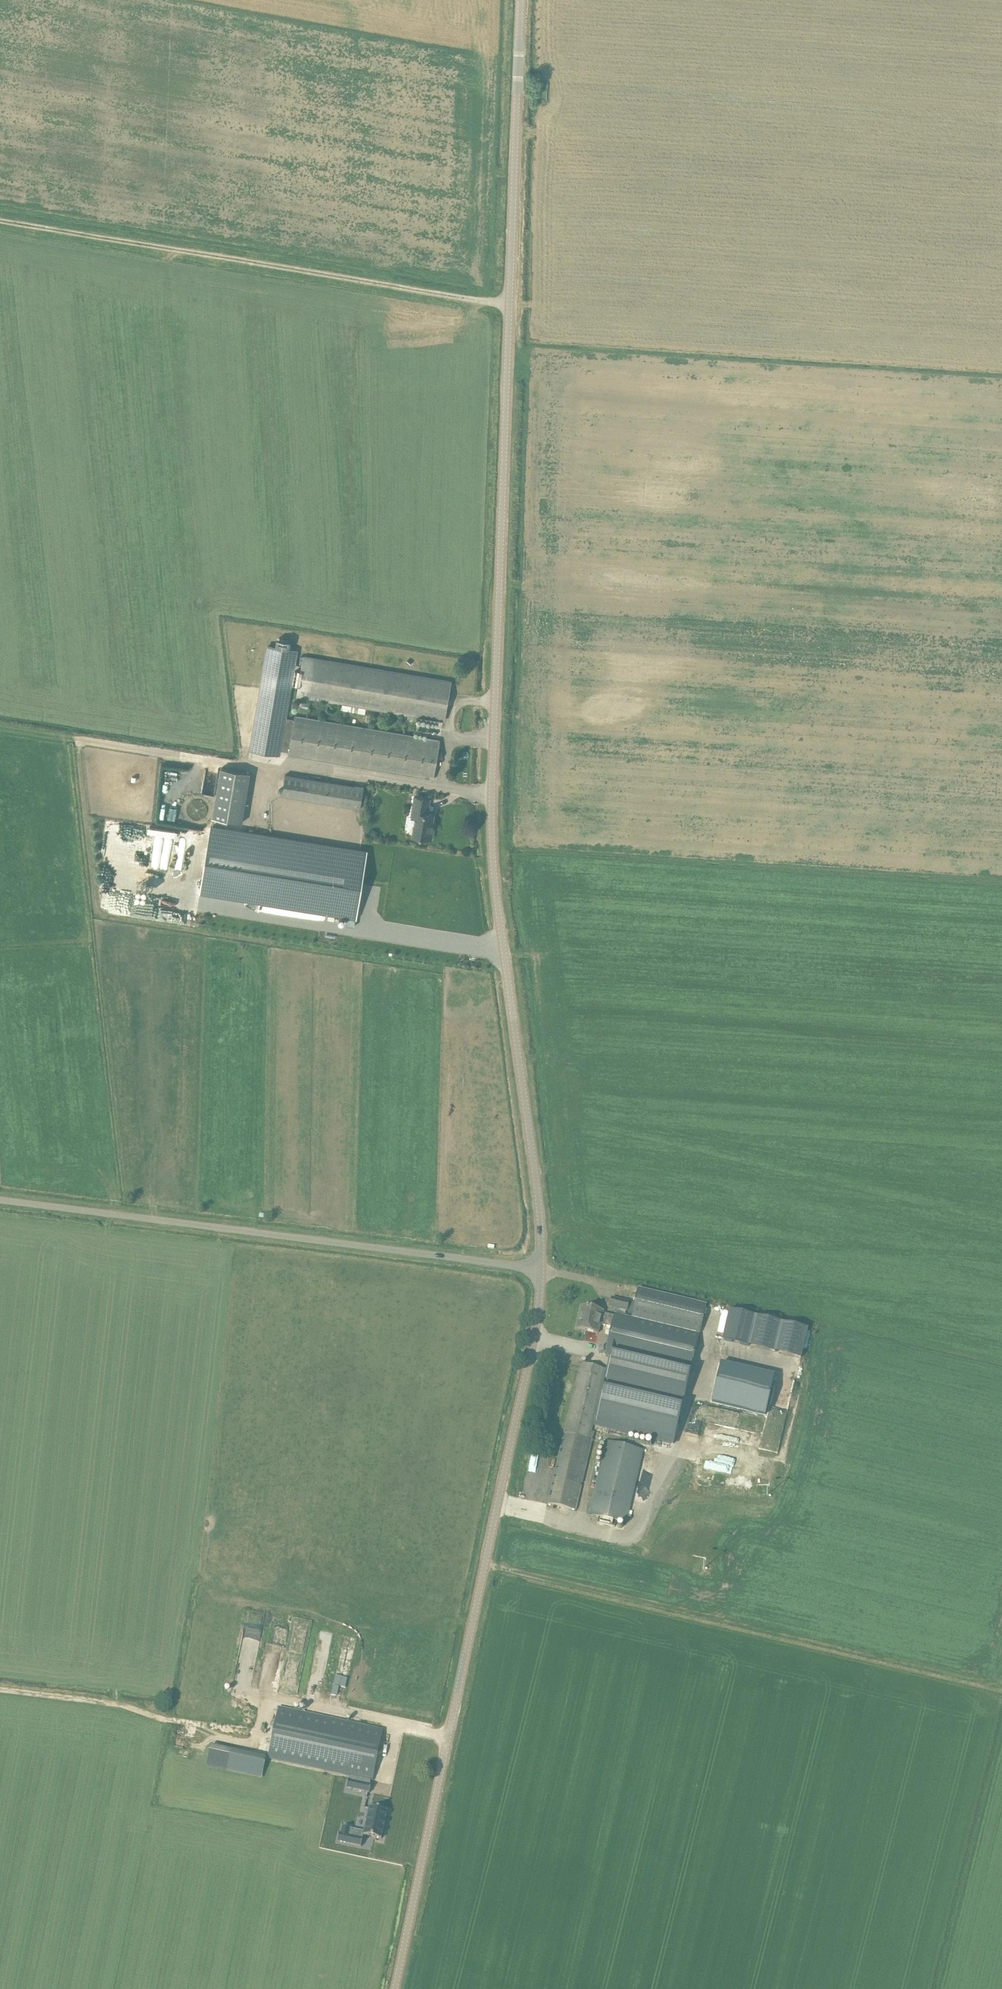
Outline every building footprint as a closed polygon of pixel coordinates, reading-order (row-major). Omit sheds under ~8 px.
[(289,751),(295,719),(284,717),(289,687),(293,663),(295,651),(290,650),(291,641),(276,638),(275,648),(265,646),(248,748),(278,753),(279,750),(289,751)] [(443,720),(449,681),(303,656),(302,664),(293,663),(289,687),(298,688),(296,696),(350,705),(349,711),(365,714),(366,707),(443,720)] [(295,719),(289,751),(289,755),(433,779),(440,740),(295,716),(295,719)] [(221,767),(212,817),(242,823),(251,772),(221,767)] [(363,786),(286,773),(282,795),(359,808),(363,786)] [(430,799),(415,796),(411,816),(415,817),(412,835),(431,839),(433,829),(431,829),(434,814),(427,813),(430,799)] [(161,819),(170,819),(170,804),(162,804),(161,819)] [(211,827),(201,892),(238,898),(301,908),(347,915),(345,925),(354,926),(356,917),(366,852),(249,833),(212,827),(211,827)] [(581,1315),(578,1328),(596,1332),(598,1323),(612,1327),(605,1355),(609,1356),(611,1356),(595,1425),(673,1444),(706,1306),(706,1305),(639,1289),(632,1318),(592,1308),(582,1306),(580,1315),(581,1315)] [(612,1298),(610,1307),(628,1311),(633,1312),(635,1303),(630,1302),(612,1298)] [(749,1346),(756,1316),(730,1310),(723,1339),(749,1346)] [(580,1363),(548,1503),(557,1506),(576,1510),(594,1432),(592,1431),(593,1424),(604,1376),(606,1369),(590,1365),(580,1363)] [(721,1364),(712,1403),(765,1415),(774,1376),(721,1364)] [(607,1443),(590,1514),(599,1516),(598,1522),(614,1526),(616,1520),(626,1522),(642,1451),(607,1443)] [(288,1626),(290,1615),(275,1612),(273,1623),(288,1626)] [(279,1707),(268,1758),(354,1777),(351,1791),(359,1793),(368,1794),(369,1792),(371,1780),(372,1780),(383,1730),(373,1728),(279,1707)] [(340,1833),(338,1842),(358,1846),(361,1846),(361,1847),(363,1838),(364,1835),(382,1839),(382,1838),(381,1838),(382,1838),(387,1812),(388,1811),(370,1807),(369,1808),(370,1808),(365,1832),(352,1829),(351,1829),(351,1828),(342,1826),(342,1827),(343,1827),(342,1828),(341,1834),(340,1833)]
